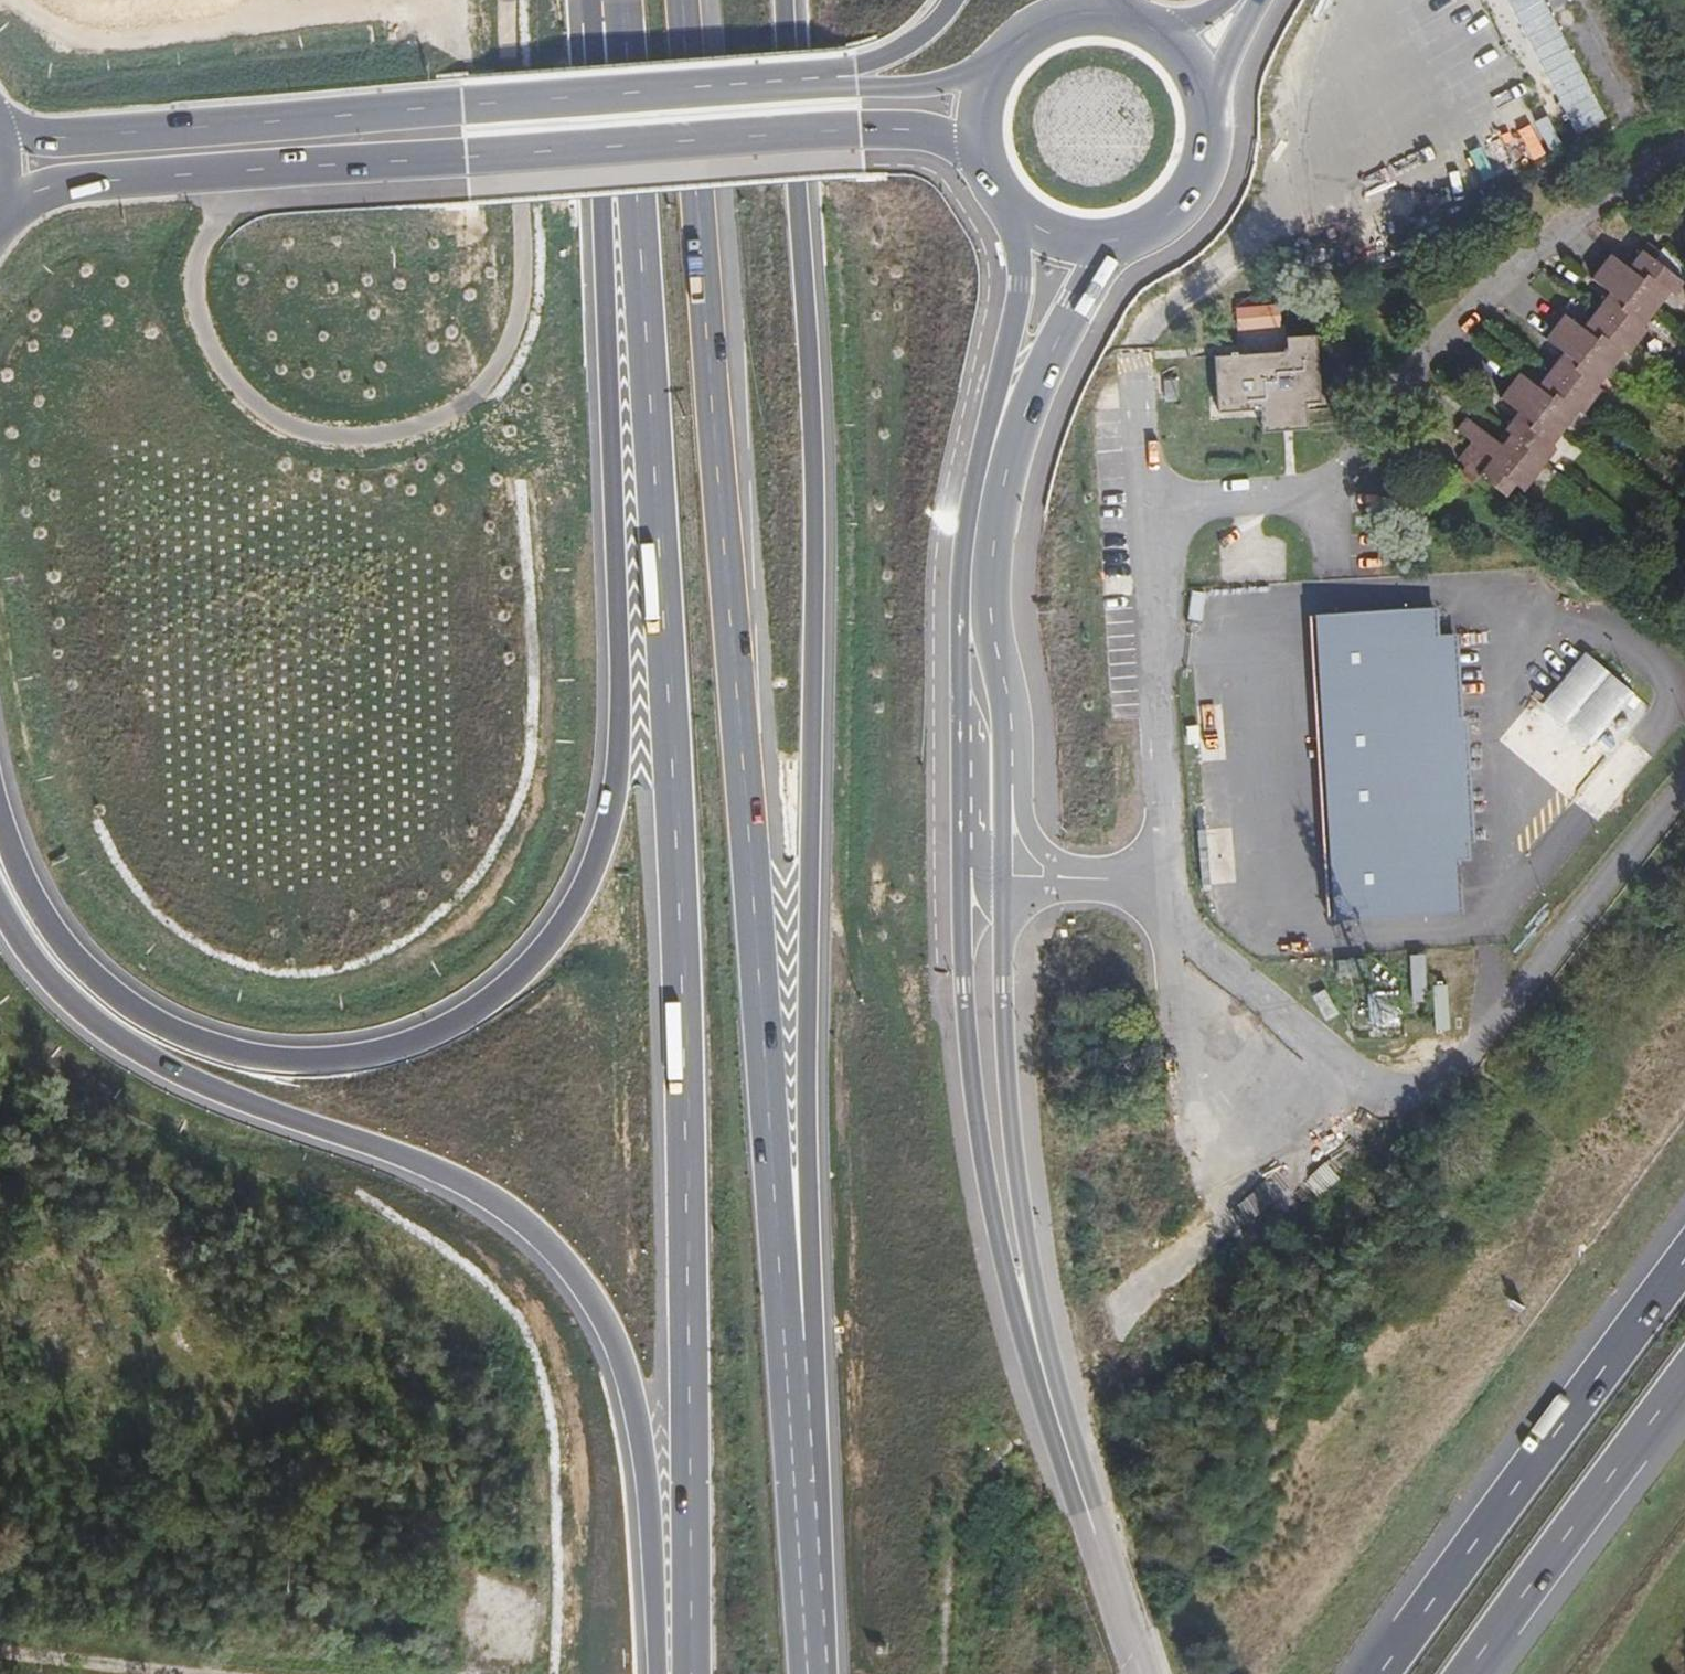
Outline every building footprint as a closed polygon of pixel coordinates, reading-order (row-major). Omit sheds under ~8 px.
[(1526,40),(1537,37),(1533,27),(1551,20),(1544,0),(1512,0),(1526,40)] [(1375,231),(1565,149),(1551,118),(1362,200),(1375,231)] [(1606,257),(1586,282),(1604,297),(1577,329),(1559,316),(1540,342),(1557,356),(1532,389),(1514,375),(1495,400),(1510,413),(1488,440),(1462,420),(1453,431),(1468,445),(1453,461),(1461,468),(1455,475),(1467,487),(1475,477),(1502,499),(1512,488),(1520,494),(1551,453),(1546,449),(1574,416),(1577,418),(1597,393),(1592,389),(1619,356),(1623,359),(1643,333),(1638,329),(1666,295),(1669,297),(1684,276),(1684,273),(1657,252),(1652,255),(1641,248),(1623,270),(1606,257)] [(1281,301),(1236,305),(1238,328),(1283,325),(1281,301)] [(1285,352),(1212,356),(1215,408),(1259,406),(1260,430),(1303,428),(1301,401),(1315,400),(1311,337),(1284,339),(1285,352)] [(1177,380),(1164,380),(1165,401),(1178,400),(1177,380)] [(1332,918),(1463,910),(1460,860),(1472,859),(1458,632),(1440,633),(1439,606),(1314,613),(1332,918)] [(1595,743),(1638,693),(1586,649),(1543,700),(1595,743)] [(1426,955),(1411,955),(1412,1001),(1427,1001),(1426,955)] [(1364,959),(1340,962),(1341,972),(1365,970),(1364,959)] [(1339,1013),(1325,989),(1312,996),(1326,1021),(1339,1013)] [(1517,1307),(1501,1297),(1498,1302),(1514,1312),(1517,1307)]
